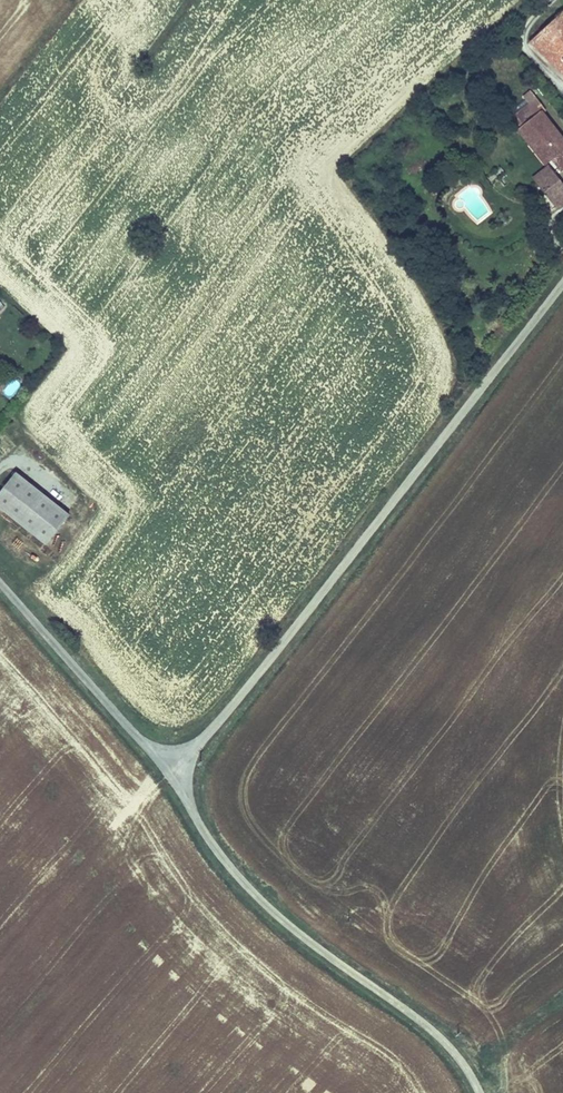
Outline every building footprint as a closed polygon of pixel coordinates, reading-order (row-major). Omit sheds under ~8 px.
[(561,15),(532,40),(562,74),(562,17),(561,15)] [(536,140),(548,159),(555,170),(562,165),(562,142),(541,111),(549,106),(541,95),(514,113),(521,124),(519,126),(531,143),(536,140)] [(544,162),(548,159),(536,140),(531,143),(544,162)] [(533,183),(549,172),(544,165),(528,177),(533,183)] [(554,179),(549,172),(533,183),(538,191),(554,179)] [(538,191),(548,205),(562,200),(562,192),(554,179),(538,191)] [(3,394),(12,399),(21,384),(13,379),(3,394)] [(17,471),(0,493),(0,508),(47,545),(71,514),(17,471)]
